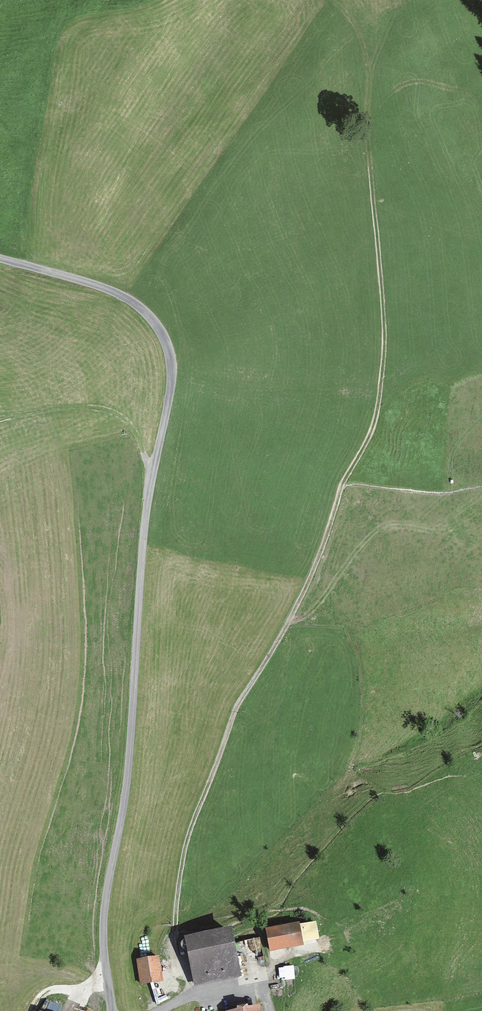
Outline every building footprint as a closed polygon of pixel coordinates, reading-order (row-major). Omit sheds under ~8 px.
[(266,932),(269,951),(301,945),(298,927),(266,932)] [(231,936),(187,944),(194,980),(238,972),(231,936)] [(155,958),(138,963),(144,986),(161,982),(155,958)] [(280,973),(280,987),(296,986),(296,972),(280,973)]
